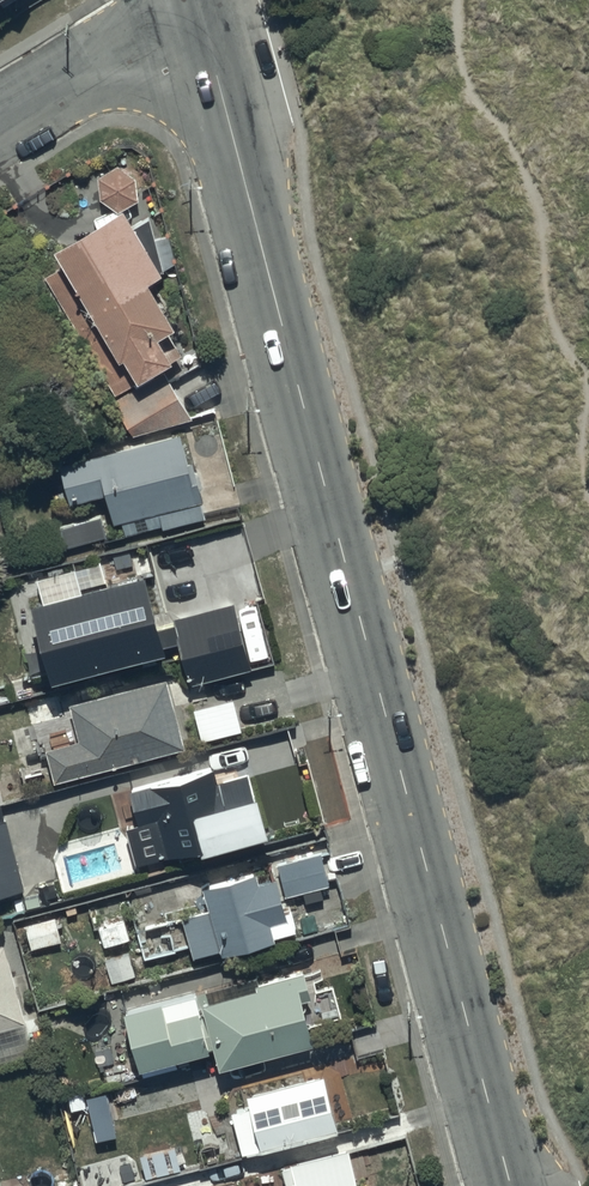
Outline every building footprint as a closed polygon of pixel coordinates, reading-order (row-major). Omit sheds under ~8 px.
[(117,164),(97,174),(98,199),(116,209),(137,197),(134,175),(117,164)] [(122,206),(52,246),(115,355),(119,353),(133,377),(181,349),(165,323),(171,319),(146,276),(158,269),(122,206)] [(191,416),(163,368),(112,400),(132,433),(191,416)] [(71,496),(104,488),(112,520),(120,518),(124,532),(160,522),(160,525),(204,514),(183,433),(62,464),(71,496)] [(105,534),(99,514),(59,526),(64,546),(105,534)] [(145,578),(31,609),(52,686),(163,657),(161,649),(178,645),(189,687),(251,670),(233,604),(174,620),(175,625),(159,630),(145,578)] [(44,747),(53,780),(182,744),(163,676),(70,702),(80,738),(44,747)] [(212,766),(128,789),(137,822),(154,817),(165,854),(198,845),(199,849),(264,831),(247,773),(216,782),(212,766)] [(0,817),(0,893),(23,887),(5,816),(0,817)] [(322,850),(277,863),(285,894),(331,882),(322,850)] [(207,905),(180,913),(192,955),(217,947),(218,952),(273,936),(270,924),(286,919),(274,875),(257,879),(254,867),(200,883),(207,905)] [(23,918),(31,946),(61,938),(54,910),(23,918)] [(0,943),(0,1026),(24,1019),(2,942),(0,943)] [(304,973),(200,999),(217,1064),(313,1040),(302,994),(309,993),(304,973)] [(192,990),(122,1007),(136,1065),(207,1048),(192,990)] [(121,1084),(130,1118),(193,1102),(185,1068),(121,1084)] [(322,1073),(245,1092),(248,1104),(231,1108),(242,1151),(336,1127),(322,1073)] [(346,1148),(282,1165),(287,1185),(357,1185),(346,1148)]
